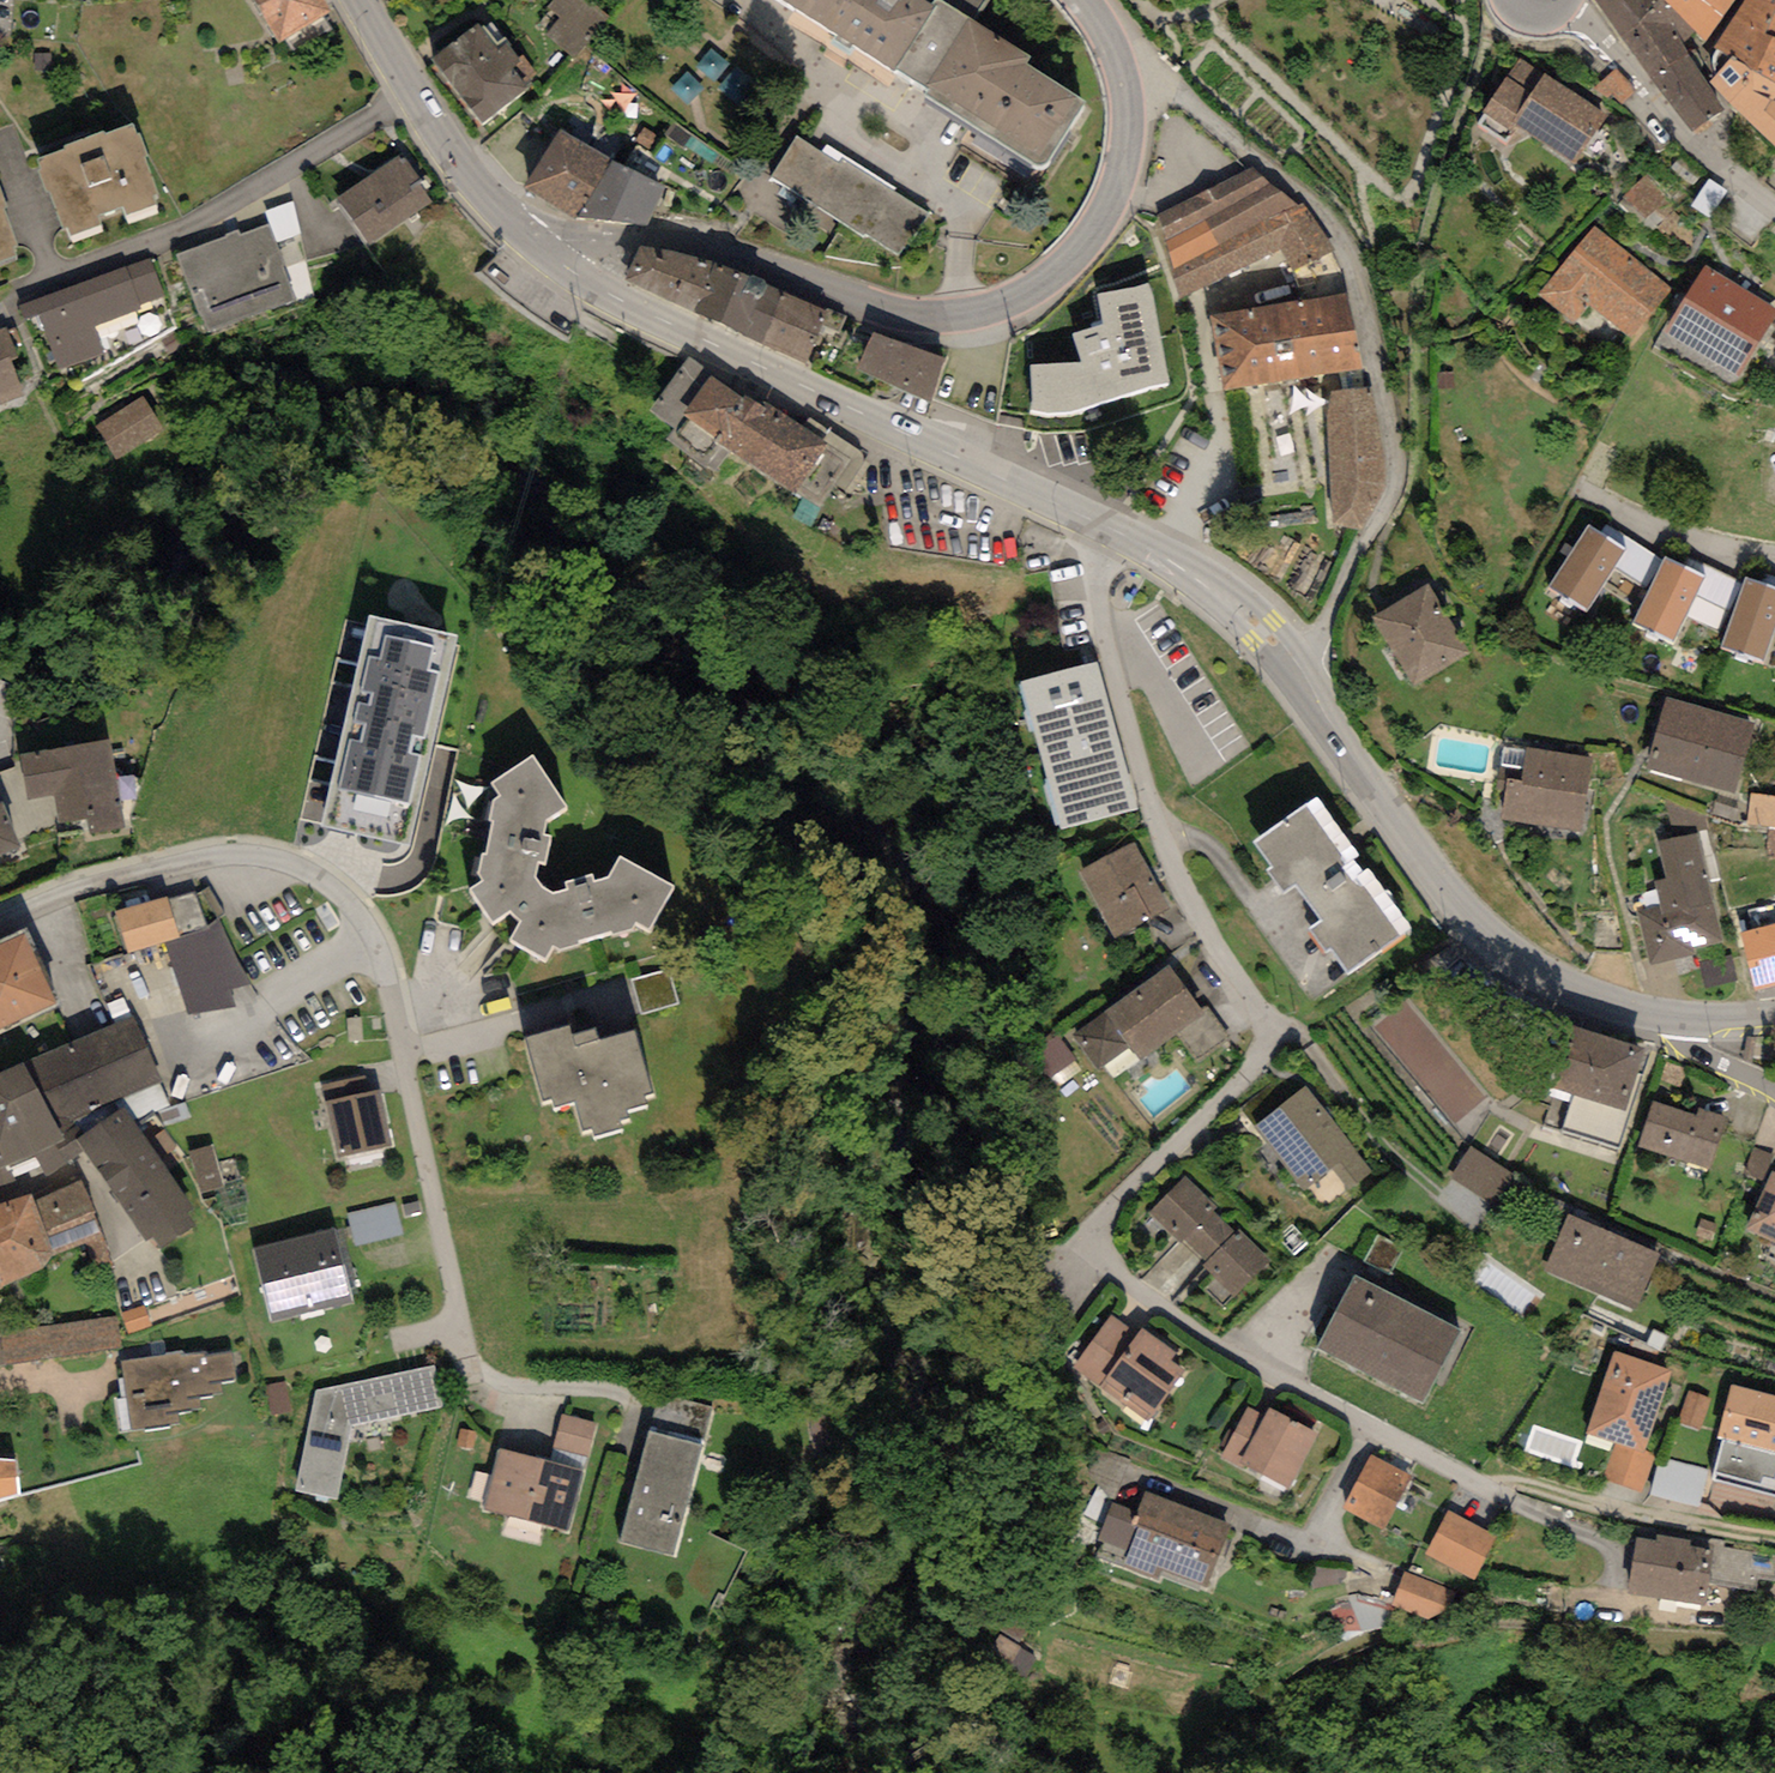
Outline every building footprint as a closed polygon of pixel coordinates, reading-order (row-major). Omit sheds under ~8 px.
[(279,43),(332,12),(325,0),(254,0),(279,43)] [(587,0),(553,0),(548,6),(560,17),(546,33),(574,58),(608,19),(587,0)] [(1052,159),(1089,95),(977,32),(995,0),(944,0),(941,5),(932,0),(769,0),(1052,159)] [(1620,37),(1658,0),(1594,0),(1620,37)] [(1665,0),(1658,0),(1620,37),(1653,79),(1688,53),(1683,41),(1695,32),(1669,5),(1665,0)] [(1669,5),(1695,32),(1705,42),(1736,0),(1673,0),(1669,5)] [(1714,47),(1731,59),(1733,56),(1774,82),(1774,8),(1758,0),(1746,0),(1714,47)] [(1774,8),(1774,0),(1758,0),(1774,8)] [(481,23),(430,60),(480,127),(534,88),(528,80),(537,73),(523,54),(519,57),(493,22),(485,28),(481,23)] [(1688,53),(1653,79),(1692,132),(1723,109),(1688,53)] [(1733,56),(1731,59),(1711,82),(1774,145),(1774,82),(1733,56)] [(1607,116),(1520,57),(1481,114),(1511,134),(1517,124),(1576,163),(1607,116)] [(63,149),(37,159),(40,168),(36,170),(44,191),(48,190),(63,229),(67,228),(70,235),(104,223),(101,215),(122,208),(125,217),(158,204),(155,198),(159,197),(143,155),(148,153),(141,134),(137,136),(133,125),(105,135),(103,130),(62,145),(63,149)] [(574,219),(611,163),(560,129),(523,185),(574,219)] [(890,270),(919,218),(780,140),(751,192),(890,270)] [(401,160),(399,156),(337,197),(369,245),(433,202),(404,158),(401,160)] [(664,186),(611,163),(574,219),(646,227),(664,186)] [(1277,249),(1289,270),(1331,249),(1303,199),(1296,202),(1251,166),(1159,215),(1180,294),(1277,249)] [(1678,206),(1649,174),(1623,198),(1652,229),(1678,206)] [(18,256),(15,249),(19,248),(3,206),(8,205),(1,185),(0,186),(0,262),(18,256)] [(226,237),(179,255),(208,333),(296,299),(268,226),(241,236),(238,229),(225,234),(226,237)] [(1673,290),(1595,227),(1539,296),(1575,324),(1591,304),(1634,339),(1673,290)] [(694,311),(715,262),(666,249),(639,247),(625,279),(694,311)] [(150,258),(18,305),(23,320),(40,314),(59,369),(104,353),(95,325),(140,309),(139,305),(164,296),(150,258)] [(720,322),(741,273),(715,262),(694,311),(720,322)] [(1774,320),(1774,308),(1706,264),(1663,331),(1738,378),(1774,320)] [(763,344),(782,292),(741,273),(720,322),(763,344)] [(1149,284),(1097,292),(1104,323),(1072,332),(1081,361),(1031,366),(1032,411),(1053,414),(1076,411),(1169,383),(1149,284)] [(1210,316),(1224,391),(1364,365),(1349,290),(1210,316)] [(824,312),(782,292),(763,344),(804,365),(824,327),(839,333),(847,316),(827,308),(824,312)] [(24,396),(10,358),(16,356),(5,326),(0,328),(0,405),(24,396)] [(946,358),(872,333),(857,371),(930,403),(946,358)] [(715,373),(689,358),(649,409),(673,430),(667,438),(715,474),(729,452),(794,494),(797,489),(822,504),(835,485),(842,492),(864,459),(862,452),(809,418),(803,427),(765,401),(761,405),(746,395),(743,398),(711,376),(715,373)] [(1370,388),(1331,390),(1327,408),(1331,497),(1335,525),(1360,528),(1384,489),(1386,470),(1370,388)] [(145,396),(96,427),(117,460),(166,429),(145,396)] [(1601,533),(1589,525),(1548,588),(1586,612),(1615,567),(1627,549),(1601,533)] [(1661,560),(1607,525),(1601,533),(1627,549),(1615,567),(1645,586),(1661,560)] [(1692,570),(1664,556),(1631,623),(1673,644),(1687,615),(1706,577),(1692,570)] [(1741,583),(1697,561),(1692,570),(1706,577),(1687,615),(1717,630),(1741,583)] [(1763,583),(1774,587),(1774,575),(1767,572),(1763,583)] [(1746,577),(1721,648),(1764,662),(1774,629),(1774,587),(1763,583),(1746,577)] [(1429,583),(1370,618),(1412,689),(1471,654),(1429,583)] [(463,642),(376,622),(329,828),(416,848),(463,642)] [(1098,662),(1019,684),(1060,830),(1139,808),(1098,662)] [(1666,697),(1647,769),(1737,792),(1756,720),(1666,697)] [(110,739),(20,753),(27,800),(55,795),(60,823),(86,819),(88,833),(124,827),(110,739)] [(545,858),(567,798),(535,742),(491,767),(503,789),(480,855),(485,897),(518,931),(563,950),(641,914),(656,924),(683,885),(625,844),(612,862),(566,880),(545,858)] [(1593,756),(1526,747),(1522,781),(1508,779),(1502,818),(1583,829),(1593,756)] [(1753,793),(1748,820),(1774,825),(1774,797),(1753,793)] [(1317,797),(1254,842),(1272,868),(1267,871),(1283,893),(1295,884),(1321,921),(1309,930),(1326,953),(1330,950),(1347,974),(1411,929),(1367,867),(1361,871),(1353,860),(1359,856),(1317,797)] [(0,802),(0,853),(19,844),(4,800),(0,802)] [(1699,832),(1658,842),(1666,878),(1654,881),(1659,904),(1638,909),(1651,965),(1693,955),(1692,949),(1724,941),(1699,832)] [(1135,842),(1079,872),(1113,936),(1169,907),(1135,842)] [(167,900),(164,892),(98,915),(113,959),(163,941),(179,936),(167,900)] [(163,941),(190,1008),(236,1007),(209,927),(182,892),(167,900),(179,936),(163,941)] [(1741,933),(1756,989),(1774,984),(1774,925),(1741,933)] [(0,942),(0,1031),(57,1005),(24,931),(0,942)] [(1170,964),(1072,1036),(1097,1070),(1128,1047),(1138,1062),(1177,1033),(1205,1012),(1202,1008),(1170,964)] [(673,975),(637,986),(648,1019),(684,1008),(673,975)] [(570,995),(514,1013),(544,1107),(584,1094),(595,1128),(638,1114),(631,1090),(657,1082),(637,1021),(606,1031),(601,1015),(578,1022),(570,995)] [(1409,999),(1376,1026),(1455,1123),(1488,1096),(1409,999)] [(1207,1004),(1202,1008),(1205,1012),(1177,1033),(1199,1063),(1233,1039),(1207,1004)] [(133,1016),(25,1064),(64,1140),(75,1139),(83,1134),(76,1120),(160,1081),(133,1016)] [(1568,1025),(1548,1087),(1573,1095),(1562,1130),(1618,1149),(1642,1074),(1638,1073),(1646,1050),(1568,1025)] [(14,1182),(7,1165),(35,1153),(47,1178),(84,1151),(75,1139),(64,1140),(25,1064),(24,1062),(0,1073),(0,1187),(14,1182)] [(342,1074),(301,1085),(323,1167),(379,1152),(364,1095),(349,1099),(342,1074)] [(1373,1170),(1305,1086),(1254,1126),(1305,1190),(1332,1169),(1348,1190),(1373,1170)] [(1697,1116),(1653,1101),(1638,1146),(1709,1170),(1727,1116),(1700,1107),(1697,1116)] [(193,1209),(123,1107),(83,1134),(75,1139),(84,1151),(147,1242),(153,1238),(161,1249),(193,1226),(185,1214),(193,1209)] [(1772,1154),(1753,1148),(1746,1173),(1765,1179),(1772,1154)] [(198,1153),(203,1195),(226,1193),(220,1150),(198,1153)] [(1456,1180),(1502,1213),(1524,1183),(1478,1150),(1456,1180)] [(1772,1170),(1745,1229),(1774,1243),(1774,1171),(1772,1170)] [(1335,1175),(1322,1185),(1337,1204),(1351,1194),(1335,1175)] [(1239,1229),(1184,1176),(1151,1211),(1204,1264),(1239,1229)] [(81,1181),(34,1202),(54,1255),(102,1237),(81,1181)] [(0,1203),(0,1280),(4,1289),(42,1270),(54,1255),(34,1202),(32,1194),(0,1203)] [(352,1219),(360,1251),(408,1239),(400,1207),(352,1219)] [(1659,1252),(1567,1212),(1543,1268),(1635,1308),(1659,1252)] [(1271,1261),(1239,1229),(1204,1264),(1235,1296),(1271,1261)] [(316,1233),(244,1247),(257,1317),(329,1304),(316,1233)] [(1461,1330),(1355,1275),(1317,1348),(1423,1403),(1461,1330)] [(153,1312),(129,1316),(132,1336),(156,1332),(153,1312)] [(1137,1334),(1110,1315),(1073,1368),(1100,1387),(1137,1334)] [(0,1335),(0,1366),(122,1347),(118,1317),(0,1335)] [(1190,1363),(1142,1328),(1137,1334),(1100,1387),(1148,1421),(1190,1363)] [(183,1351),(121,1360),(131,1430),(180,1423),(178,1411),(201,1408),(199,1396),(223,1393),(221,1383),(236,1381),(232,1352),(211,1355),(208,1355),(207,1350),(183,1353),(183,1351)] [(1670,1371),(1614,1352),(1587,1434),(1615,1444),(1643,1452),(1644,1450),(1670,1371)] [(435,1366),(316,1390),(296,1490),(339,1499),(353,1428),(442,1407),(435,1366)] [(1731,1385),(1718,1437),(1724,1439),(1714,1479),(1774,1494),(1774,1491),(1774,1396),(1731,1385)] [(1711,1399),(1688,1391),(1678,1420),(1701,1428),(1711,1399)] [(708,1436),(713,1413),(669,1403),(663,1426),(708,1436)] [(1244,1472),(1247,1467),(1241,1464),(1265,1416),(1248,1407),(1220,1460),(1244,1472)] [(1270,1407),(1265,1416),(1241,1464),(1247,1467),(1288,1488),(1317,1432),(1270,1407)] [(597,1424),(562,1414),(553,1447),(587,1457),(597,1424)] [(702,1444),(650,1432),(621,1542),(675,1555),(702,1444)] [(1655,1453),(1644,1450),(1643,1452),(1615,1444),(1604,1479),(1643,1491),(1655,1453)] [(584,1471),(499,1449),(483,1509),(568,1531),(584,1471)] [(1414,1475),(1371,1453),(1342,1510),(1386,1531),(1414,1475)] [(0,1459),(0,1501),(19,1496),(17,1460),(0,1459)] [(1707,1470),(1659,1459),(1651,1496),(1699,1507),(1707,1470)] [(1230,1524),(1146,1492),(1138,1512),(1133,1525),(1138,1527),(1129,1551),(1123,1568),(1159,1582),(1163,1571),(1206,1587),(1230,1524)] [(1133,1525),(1138,1512),(1113,1502),(1098,1539),(1129,1551),(1138,1527),(1133,1525)] [(1497,1537),(1449,1511),(1425,1555),(1472,1581),(1497,1537)] [(1656,1541),(1637,1538),(1628,1595),(1704,1607),(1713,1550),(1690,1546),(1690,1541),(1657,1535),(1656,1541)] [(1460,1590),(1404,1571),(1392,1606),(1448,1625),(1460,1590)]
